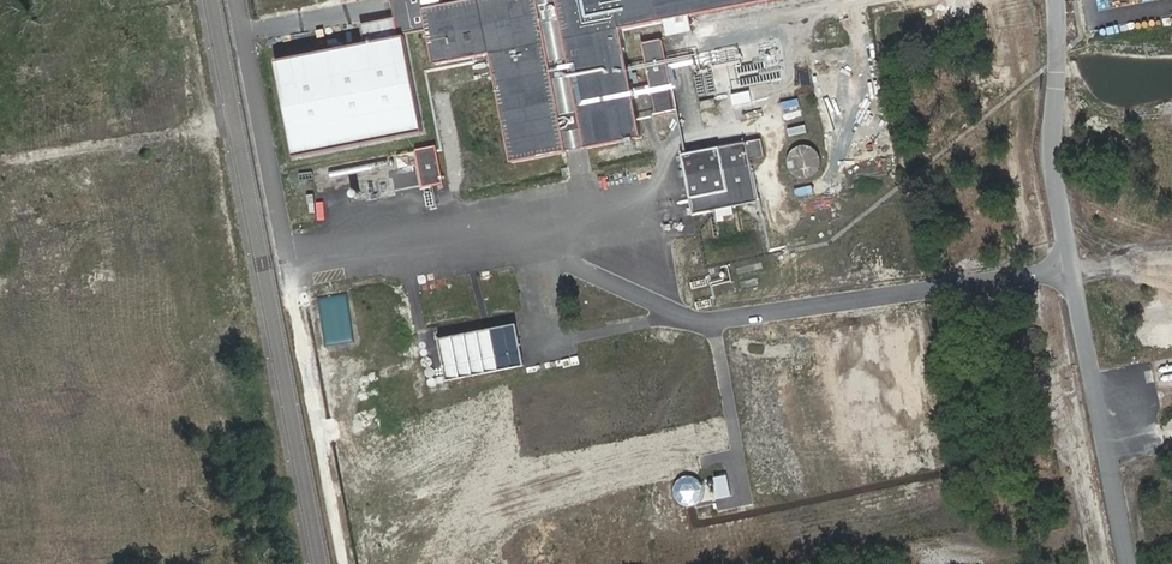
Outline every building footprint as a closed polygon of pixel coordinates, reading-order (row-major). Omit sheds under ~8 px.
[(397,9),(400,28),(410,27),(429,23),(424,0),(395,0),(397,9)] [(435,57),(484,48),(508,159),(577,145),(634,133),(613,25),(738,0),(424,0),(429,23),(435,57)] [(366,35),(264,54),(282,152),(428,125),(410,27),(400,28),(397,9),(362,15),(366,35)] [(692,18),(668,23),(670,36),(695,32),(692,18)] [(675,111),(663,42),(643,46),(656,115),(675,111)] [(700,102),(702,110),(717,107),(716,99),(700,102)] [(746,142),(684,155),(694,213),(757,200),(746,142)] [(810,180),(816,177),(820,171),(822,164),(820,157),(816,152),(810,148),(803,147),(797,149),(791,154),(788,160),(788,167),(791,173),(796,178),(803,180),(810,180)] [(439,152),(421,155),(427,189),(446,185),(439,152)] [(412,157),(400,160),(402,169),(415,166),(412,157)] [(489,330),(442,339),(451,381),(523,366),(520,347),(515,324),(489,330)]
